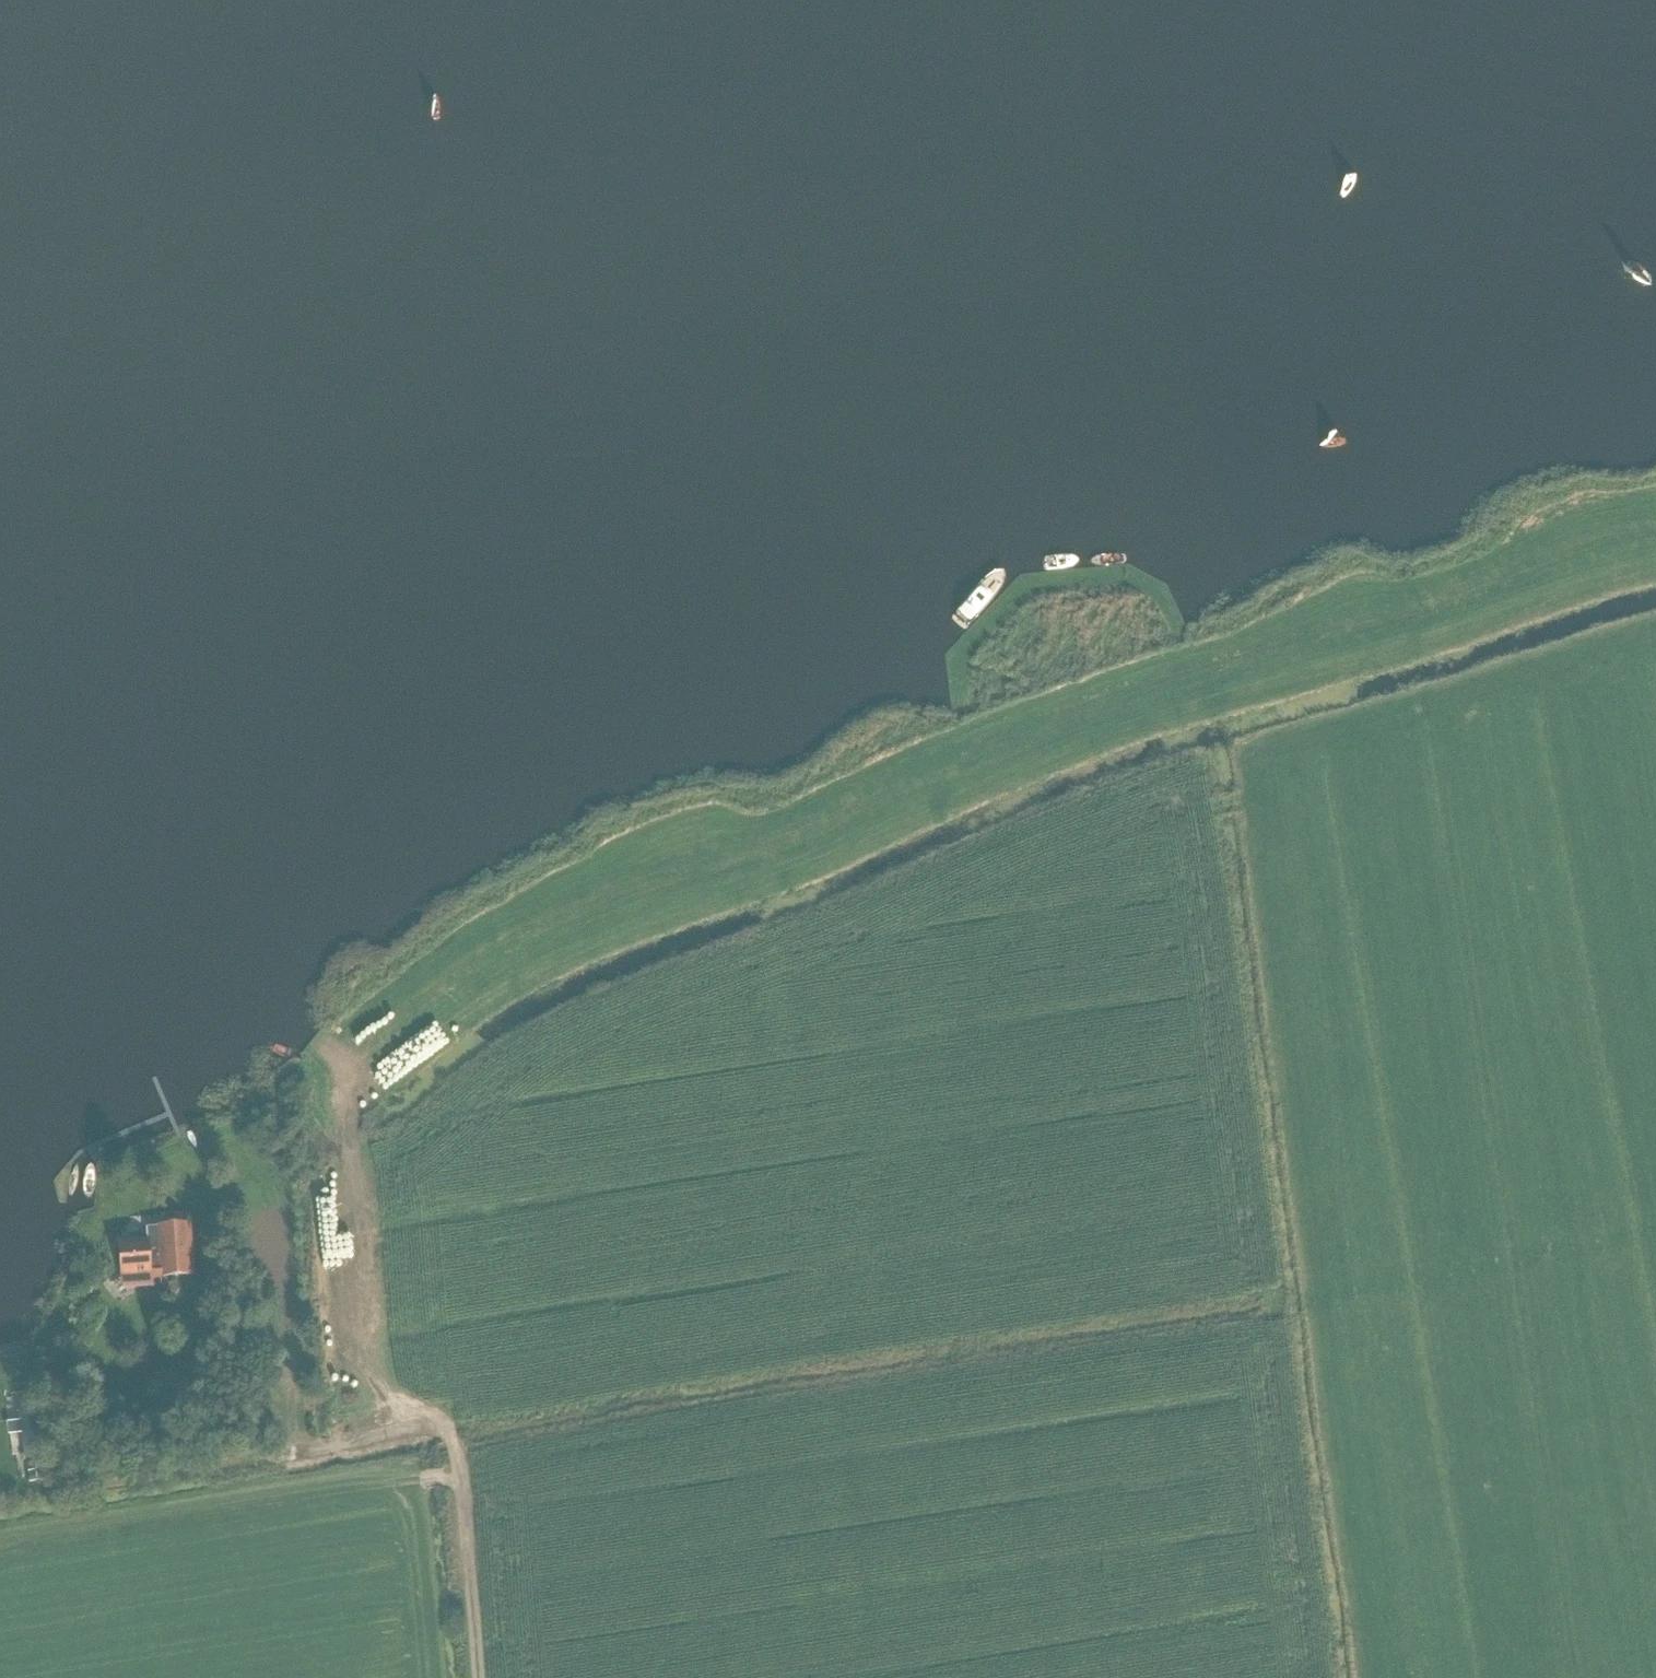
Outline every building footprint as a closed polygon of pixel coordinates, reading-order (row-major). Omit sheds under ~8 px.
[(192,1275),(189,1223),(156,1225),(157,1245),(147,1246),(147,1240),(118,1243),(120,1274),(134,1273),(134,1288),(153,1287),(153,1280),(162,1279),(162,1277),(192,1275)] [(35,1407),(19,1409),(25,1461),(41,1459),(35,1407)]
